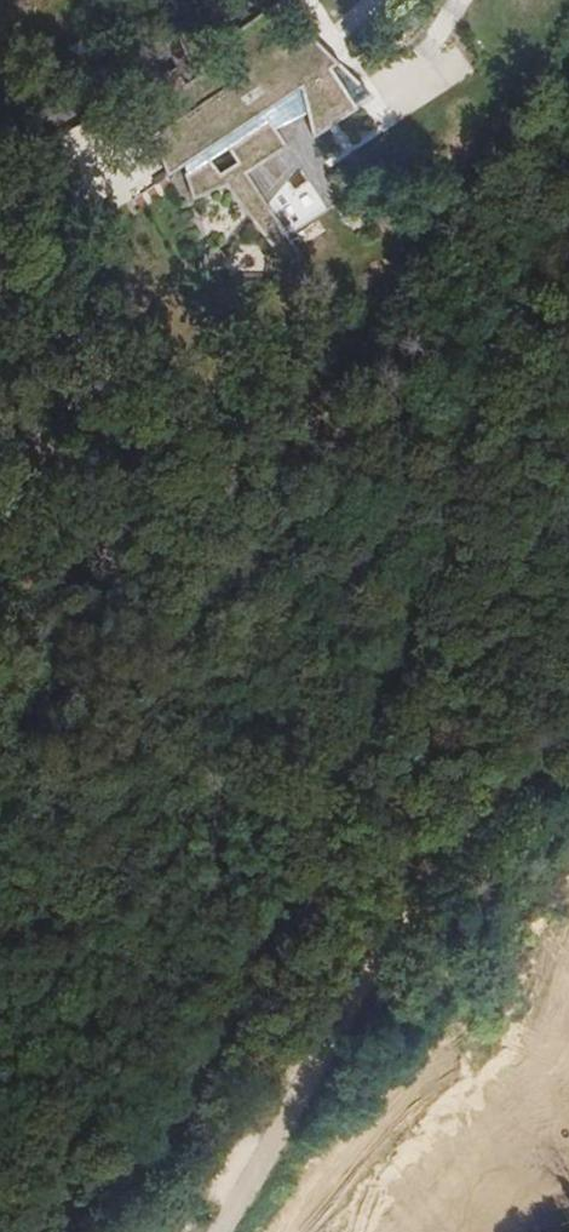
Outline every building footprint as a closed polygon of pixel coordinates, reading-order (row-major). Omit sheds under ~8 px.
[(332,225),(267,124),(209,162),(205,156),(176,175),(191,199),(229,174),(282,257),(332,225)]
